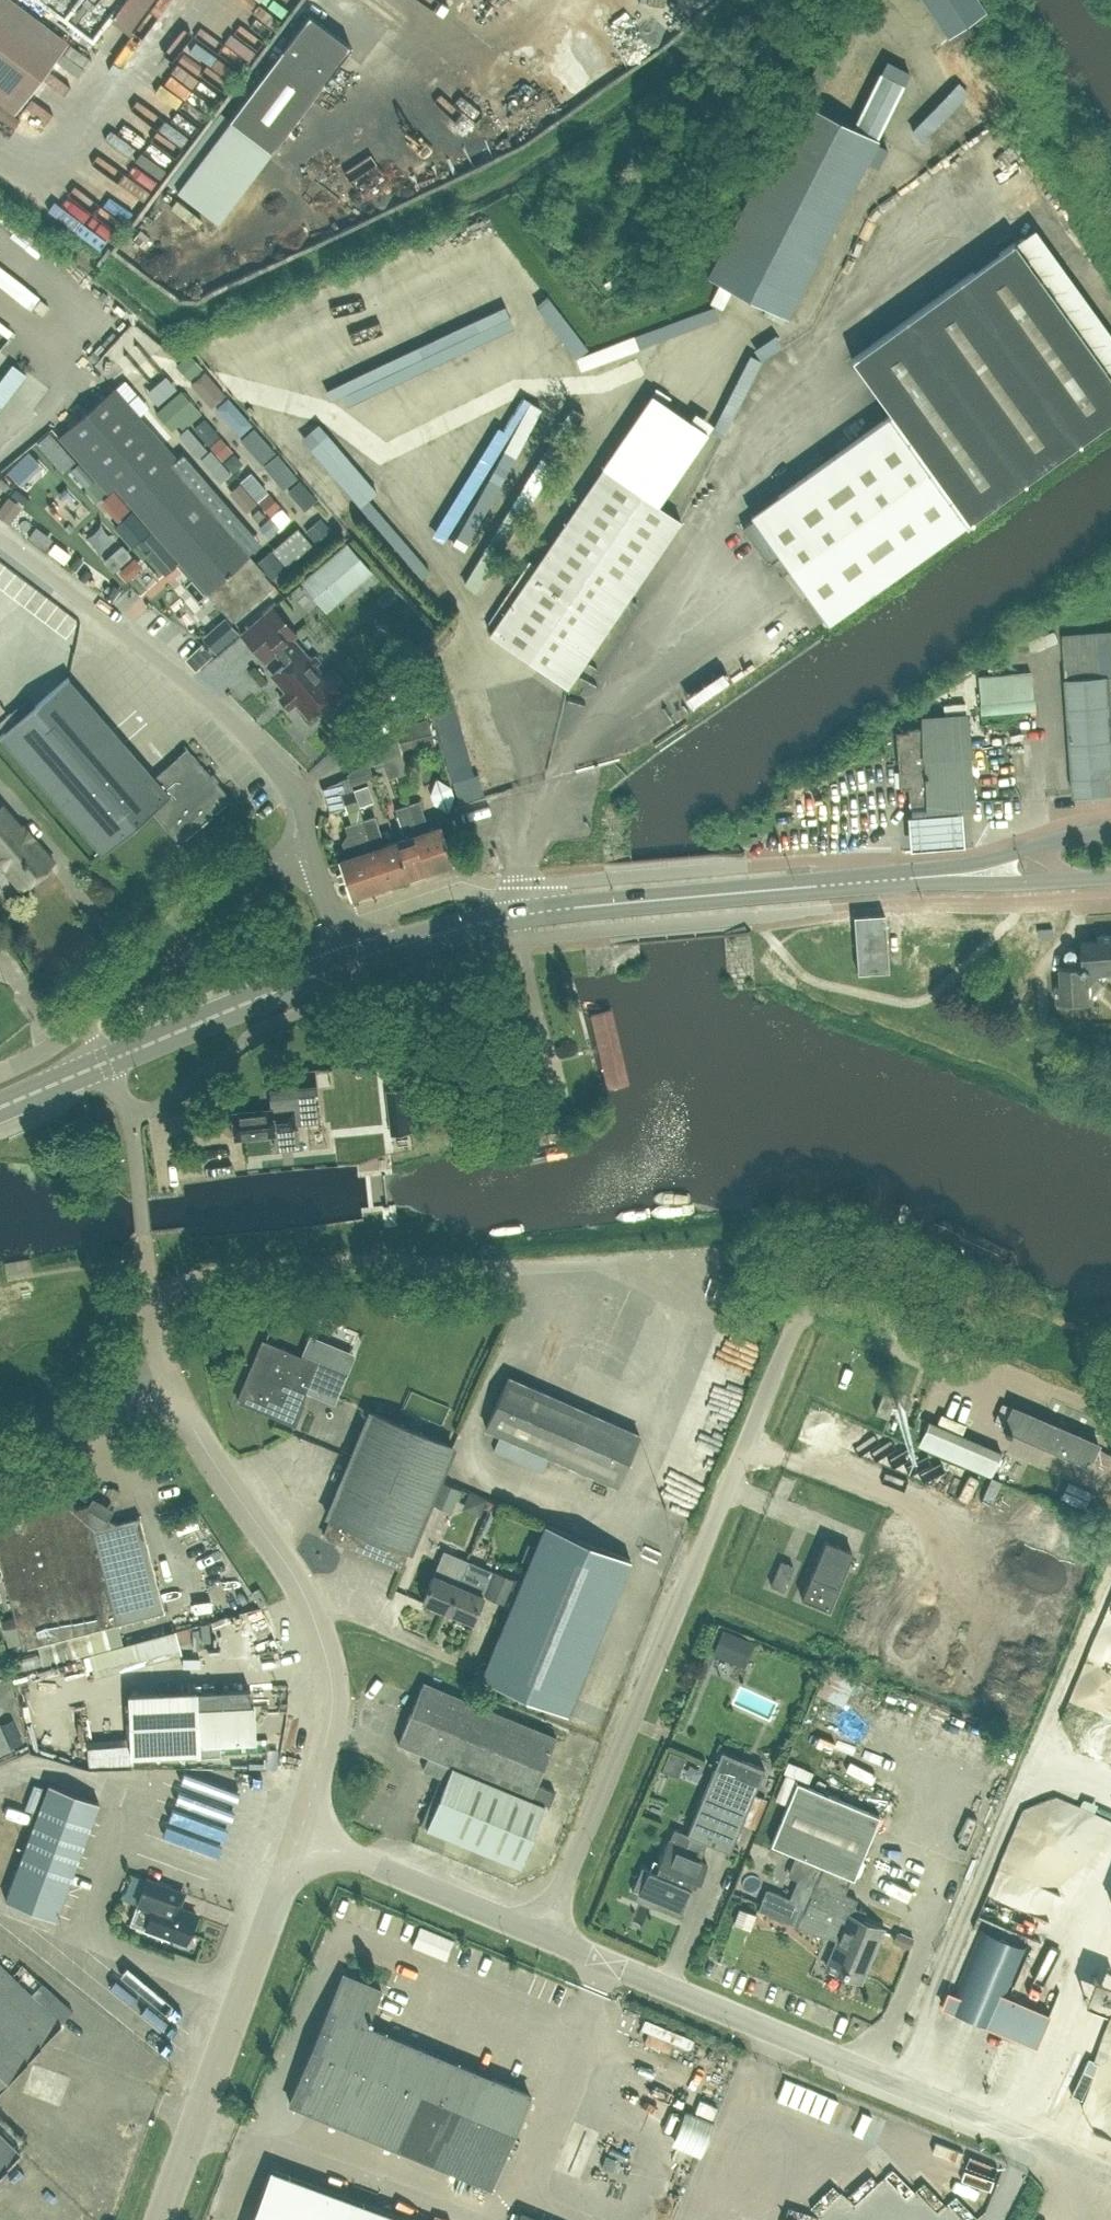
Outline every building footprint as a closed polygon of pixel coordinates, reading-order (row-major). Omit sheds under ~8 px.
[(11,0),(0,0),(0,102),(12,112),(66,41),(11,0)] [(158,0),(129,0),(115,17),(132,31),(158,0)] [(975,0),(922,0),(948,37),(984,13),(975,0)] [(309,13),(230,116),(271,148),(350,45),(309,13)] [(887,125),(906,86),(887,76),(867,115),(887,125)] [(876,139),(799,97),(707,276),(786,316),(876,139)] [(24,121),(47,130),(56,109),(33,100),(24,121)] [(947,146),(929,158),(935,166),(952,154),(947,146)] [(250,176),(207,156),(187,200),(229,220),(250,176)] [(109,249),(114,240),(90,226),(85,235),(109,249)] [(826,622),(1110,417),(1110,379),(1012,241),(850,358),(890,413),(749,515),(826,622)] [(511,308),(395,360),(404,379),(519,327),(511,308)] [(638,335),(583,357),(587,366),(642,344),(638,335)] [(57,437),(50,430),(40,439),(71,474),(82,465),(94,479),(86,486),(98,499),(113,486),(212,601),(215,599),(232,619),(271,585),(167,464),(174,458),(113,388),(57,437)] [(651,395),(490,632),(566,685),(679,520),(657,505),(706,432),(651,395)] [(330,534),(346,520),(244,402),(229,415),(330,534)] [(308,438),(369,498),(382,485),(321,424),(308,438)] [(300,561),(315,548),(213,431),(198,444),(300,561)] [(58,503),(68,513),(83,500),(64,480),(56,487),(65,497),(58,503)] [(43,516),(29,533),(58,557),(72,541),(43,516)] [(371,571),(346,543),(301,582),(326,611),(371,571)] [(293,634),(280,620),(251,645),(263,659),(278,646),(289,658),(271,674),(307,715),(326,699),(332,706),(350,691),(331,668),(321,676),(299,650),(288,638),(293,634)] [(1062,634),(1065,677),(1073,794),(1110,791),(1110,630),(1062,634)] [(0,641),(0,657),(22,641),(15,631),(0,641)] [(1038,672),(984,674),(986,714),(1040,711),(1038,672)] [(67,676),(0,734),(0,738),(100,854),(151,811),(179,843),(230,799),(186,748),(154,776),(67,676)] [(561,705),(567,689),(552,683),(545,698),(561,705)] [(957,716),(955,704),(933,705),(934,718),(921,720),(921,725),(906,727),(906,730),(894,731),(899,788),(907,788),(908,807),(928,805),(928,804),(971,801),(965,715),(957,716)] [(405,876),(427,869),(406,804),(405,804),(401,792),(413,788),(401,752),(432,739),(427,719),(394,728),(377,740),(378,744),(368,748),(374,767),(390,762),(405,804),(393,808),(404,837),(393,841),(405,876)] [(348,776),(369,769),(365,756),(361,751),(344,764),(348,776)] [(362,819),(347,777),(321,785),(330,811),(345,805),(351,823),(343,826),(346,835),(341,842),(346,857),(338,860),(350,895),(383,884),(362,819)] [(406,804),(427,869),(450,861),(438,825),(428,829),(418,800),(406,804)] [(0,804),(0,866),(20,889),(28,882),(33,882),(44,873),(45,868),(53,861),(23,826),(21,827),(0,804)] [(362,819),(383,884),(405,876),(393,841),(383,844),(373,816),(362,819)] [(962,817),(907,822),(908,838),(910,855),(965,851),(964,834),(962,817)] [(864,971),(891,970),(889,916),(862,917),(864,971)] [(1089,941),(1082,941),(1082,947),(1071,947),(1071,948),(1070,948),(1069,948),(1068,949),(1067,950),(1067,951),(1066,952),(1066,953),(1066,954),(1067,965),(1060,966),(1061,973),(1062,983),(1056,983),(1057,1007),(1083,1005),(1082,1000),(1092,999),(1091,980),(1101,969),(1110,969),(1110,933),(1099,934),(1099,940),(1089,941)] [(614,1002),(587,1008),(604,1091),(631,1086),(614,1002)] [(295,1126),(293,1107),(270,1110),(270,1109),(231,1113),(233,1137),(273,1133),(272,1129),(295,1126)] [(319,1121),(318,1108),(300,1110),(302,1123),(319,1121)] [(391,1214),(390,1206),(382,1207),(383,1215),(391,1214)] [(368,1287),(366,1301),(382,1303),(384,1289),(368,1287)] [(301,1357),(262,1340),(237,1399),(277,1416),(285,1396),(299,1402),(316,1360),(302,1354),(301,1357)] [(638,1434),(507,1376),(484,1426),(616,1484),(638,1434)] [(894,1395),(882,1391),(874,1411),(887,1416),(894,1395)] [(1096,1443),(1009,1406),(1001,1427),(1003,1428),(1002,1430),(1008,1433),(1009,1431),(1087,1464),(1096,1443)] [(451,1445),(370,1411),(326,1516),(330,1517),(323,1535),(399,1567),(406,1549),(408,1550),(451,1445)] [(1000,1451),(927,1420),(917,1445),(989,1476),(1000,1451)] [(460,1488),(440,1480),(431,1502),(452,1510),(460,1488)] [(85,1505),(39,1517),(37,1512),(12,1518),(13,1523),(0,1527),(0,1567),(13,1617),(1,1620),(8,1645),(20,1642),(21,1648),(163,1611),(139,1516),(115,1523),(85,1505)] [(467,1561),(446,1610),(471,1621),(482,1594),(510,1606),(480,1677),(565,1713),(629,1557),(543,1523),(519,1582),(467,1561)] [(850,1550),(824,1539),(800,1597),(826,1607),(850,1550)] [(446,1610),(467,1561),(442,1550),(433,1573),(432,1573),(421,1600),(446,1610)] [(792,1565),(779,1560),(769,1584),(782,1589),(792,1565)] [(438,1780),(443,1782),(425,1826),(518,1865),(543,1805),(548,1806),(554,1790),(536,1783),(555,1737),(421,1681),(396,1742),(428,1755),(422,1768),(440,1776),(438,1780)] [(249,1704),(248,1688),(128,1694),(131,1742),(88,1744),(89,1767),(132,1765),(131,1753),(195,1750),(195,1742),(252,1739),(250,1704),(249,1704)] [(13,1740),(0,1709),(0,1746),(13,1740)] [(763,1768),(720,1750),(686,1833),(673,1828),(668,1840),(666,1839),(653,1871),(647,1868),(637,1892),(679,1910),(692,1878),(698,1881),(706,1863),(698,1859),(706,1841),(729,1851),(740,1822),(753,1827),(765,1799),(752,1793),(763,1768)] [(878,1815),(798,1780),(771,1842),(822,1864),(805,1904),(767,1887),(758,1908),(796,1925),(836,1942),(828,1960),(843,1967),(841,1971),(860,1979),(882,1928),(849,1914),(856,1898),(843,1893),(850,1876),(852,1877),(878,1815)] [(98,1802),(47,1783),(4,1899),(54,1918),(98,1802)] [(174,1888),(145,1878),(129,1921),(144,1926),(144,1927),(184,1942),(195,1913),(168,1903),(174,1888)] [(423,1928),(418,1949),(453,1956),(458,1935),(423,1928)] [(1021,1946),(982,1929),(955,1994),(946,1990),(941,2003),(988,2023),(1021,1946)] [(0,1969),(0,2049),(17,2066),(59,2023),(2,1967),(0,1969)] [(380,1988),(342,1972),(288,2101),(490,2186),(528,2093),(365,2025),(380,1988)] [(17,2066),(0,2049),(0,2084),(17,2066)] [(700,2112),(719,2116),(722,2103),(702,2100),(700,2112)] [(850,2129),(858,2109),(849,2105),(840,2125),(850,2129)] [(712,2122),(685,2111),(671,2144),(698,2156),(712,2122)] [(18,2150),(0,2133),(0,2168),(18,2150)] [(269,2168),(250,2219),(409,2219),(269,2168)] [(520,2212),(516,2219),(540,2219),(520,2212)]
